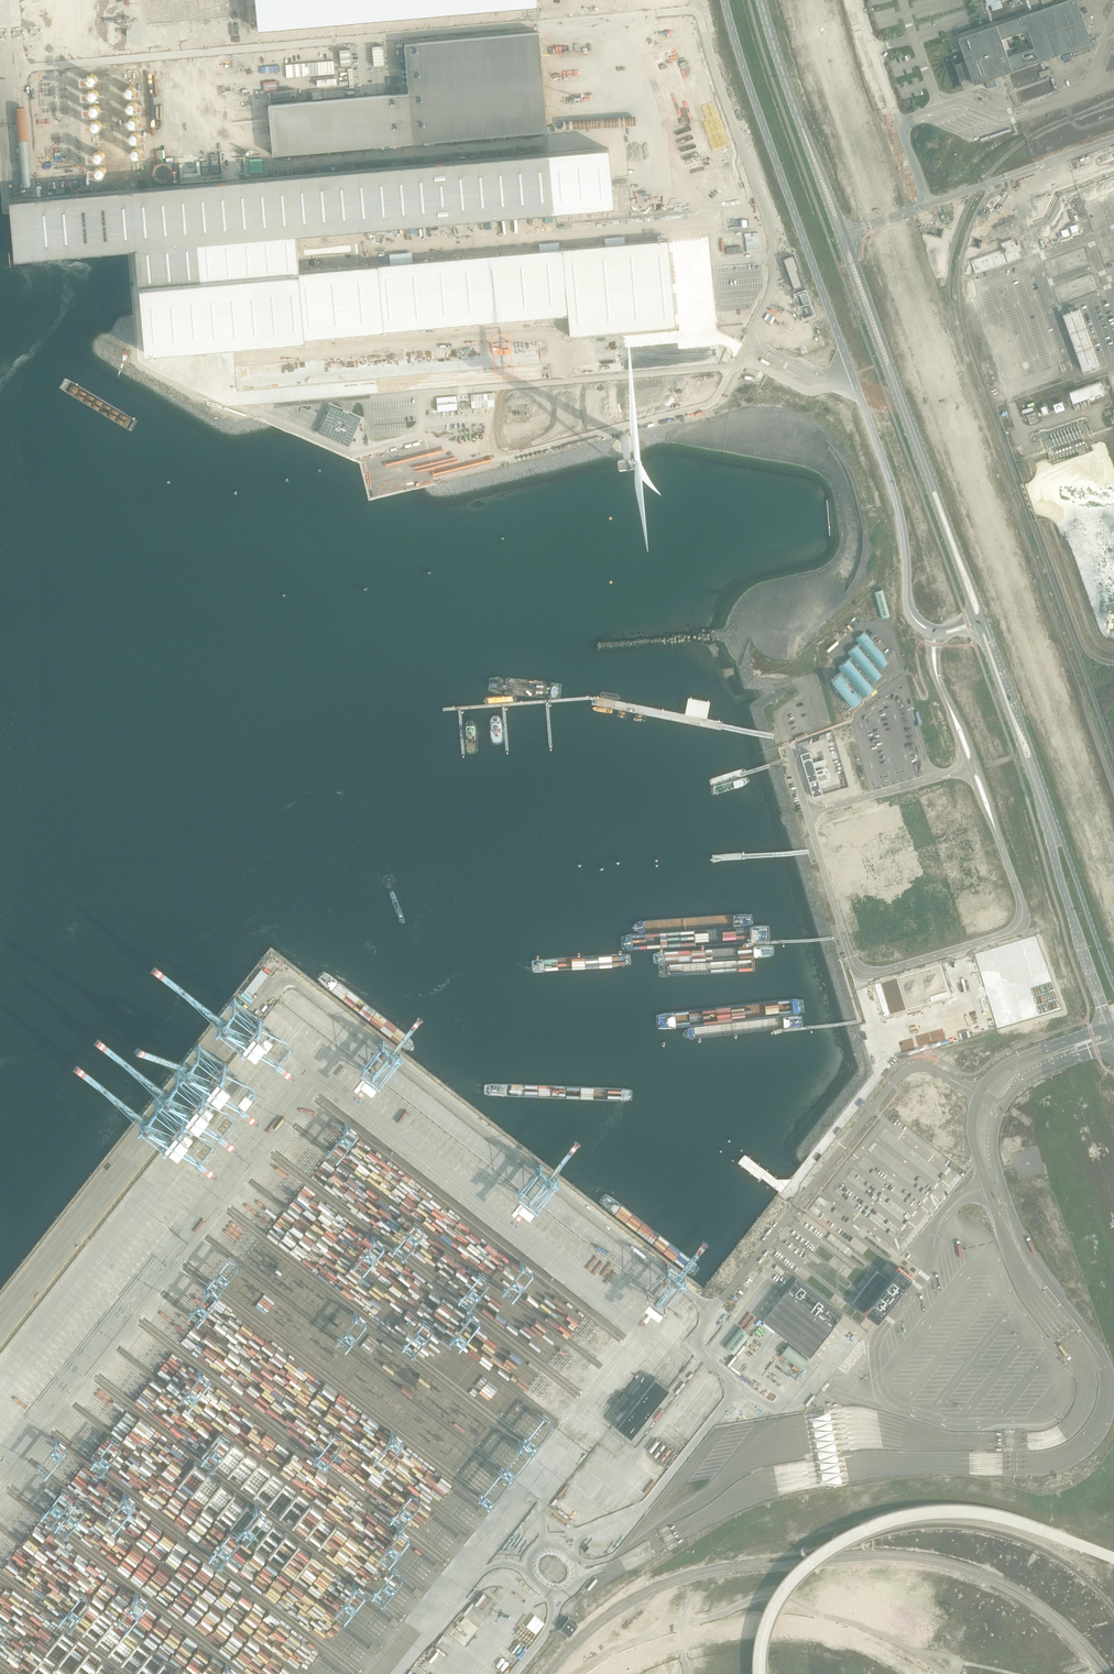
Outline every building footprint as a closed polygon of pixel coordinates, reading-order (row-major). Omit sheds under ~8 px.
[(259,29),(536,5),(536,0),(256,0),(259,29)] [(997,85),(994,78),(1013,71),(1039,61),(1092,43),(1077,0),(1068,0),(986,29),(958,38),(966,61),(955,65),(961,81),(972,77),(975,84),(979,83),(980,84),(981,84),(982,84),(982,83),(983,82),(982,82),(986,80),(988,88),(997,85)] [(409,92),(267,104),(271,155),(547,131),(538,32),(404,44),(409,92)] [(374,65),(385,64),(383,45),(372,46),(374,65)] [(350,48),(339,49),(341,66),(351,65),(350,48)] [(954,63),(963,61),(961,53),(953,54),(954,63)] [(1049,69),(1039,72),(1041,78),(1051,74),(1049,69)] [(132,190),(14,200),(19,259),(137,248),(199,243),(296,235),(354,230),(613,207),(608,148),(549,153),(132,190)] [(354,230),(296,235),(300,272),(358,267),(354,230)] [(202,283),(140,289),(145,344),(146,354),(306,340),(306,338),(568,315),(570,336),(676,327),(668,240),(358,267),(300,272),(296,235),(199,243),(202,283)] [(496,246),(496,235),(485,235),(485,244),(488,244),(488,246),(496,246)] [(1020,257),(1018,251),(1021,250),(1018,241),(1015,242),(1014,239),(1001,243),(1003,249),(971,261),(976,274),(1020,257)] [(199,243),(137,248),(140,289),(202,283),(199,243)] [(793,255),(783,258),(793,288),(802,285),(796,270),(798,270),(793,255)] [(1099,366),(1079,309),(1062,315),(1082,372),(1099,366)] [(1104,392),(1100,381),(1069,391),(1073,402),(1080,400),(1087,398),(1104,392)] [(1064,408),(1061,400),(1052,403),(1055,412),(1064,408)] [(330,405),(318,432),(348,446),(361,419),(330,405)] [(1038,422),(1034,412),(1026,415),(1030,425),(1038,422)] [(620,437),(620,438),(620,439),(620,440),(621,441),(621,442),(622,442),(623,442),(624,442),(625,442),(626,442),(627,442),(627,441),(628,441),(628,440),(628,439),(629,439),(629,438),(628,437),(628,436),(628,435),(627,435),(627,434),(626,434),(625,434),(624,434),(623,434),(622,434),(621,435),(620,436),(620,437)] [(882,589),(874,591),(876,598),(876,599),(879,610),(881,618),(890,616),(882,589)] [(878,671),(874,667),(885,658),(864,632),(856,638),(860,642),(848,652),(852,656),(839,667),(842,671),(831,680),(852,706),(862,698),(858,694),(863,691),(865,693),(869,690),(867,687),(870,685),(866,680),(878,671)] [(809,750),(800,753),(813,796),(822,793),(819,782),(829,779),(827,771),(825,771),(823,767),(825,766),(823,758),(813,761),(809,750)] [(848,835),(873,828),(870,815),(844,822),(848,835)] [(939,964),(876,983),(885,1015),(949,996),(939,964)] [(248,987),(256,992),(268,973),(260,968),(248,987)] [(245,997),(239,993),(231,1003),(236,1007),(245,997)] [(846,1249),(849,1246),(831,1232),(827,1237),(837,1246),(839,1244),(846,1249)] [(782,1273),(784,1270),(777,1265),(774,1268),(782,1273)] [(912,1276),(908,1273),(908,1272),(909,1272),(908,1271),(908,1270),(907,1269),(906,1268),(905,1268),(904,1268),(903,1268),(902,1269),(899,1266),(892,1274),(889,1278),(889,1279),(876,1269),(861,1288),(851,1300),(861,1308),(877,1320),(912,1276)] [(505,1300),(510,1298),(482,1277),(477,1278),(472,1285),(482,1292),(484,1292),(485,1295),(483,1296),(476,1291),(474,1294),(491,1306),(492,1305),(489,1302),(487,1298),(489,1297),(491,1299),(493,1297),(498,1295),(500,1294),(504,1297),(502,1301),(502,1300),(498,1304),(500,1304),(501,1307),(502,1307),(506,1302),(505,1300)] [(809,1356),(833,1327),(842,1314),(795,1277),(785,1290),(762,1319),(809,1356)] [(492,1365),(506,1382),(519,1380),(518,1378),(521,1378),(523,1373),(527,1375),(532,1371),(534,1372),(535,1368),(530,1361),(527,1363),(526,1361),(529,1354),(515,1349),(512,1355),(509,1354),(505,1357),(497,1354),(496,1348),(482,1343),(484,1338),(488,1339),(487,1331),(464,1322),(464,1328),(483,1352),(482,1356),(485,1360),(488,1361),(489,1364),(492,1363),(492,1365)] [(845,1329),(832,1345),(845,1356),(858,1340),(845,1329)] [(531,1338),(539,1343),(539,1342),(543,1344),(546,1340),(542,1337),(541,1338),(534,1334),(531,1338)] [(468,1348),(478,1356),(481,1352),(471,1344),(468,1348)] [(801,1368),(808,1358),(788,1344),(781,1354),(801,1368)] [(655,1377),(616,1425),(631,1437),(669,1388),(655,1377)] [(495,1383),(499,1389),(485,1384),(484,1385),(490,1395),(479,1391),(477,1396),(489,1400),(491,1399),(499,1401),(500,1401),(499,1398),(508,1401),(507,1402),(511,1403),(508,1405),(507,1409),(513,1405),(514,1401),(510,1400),(511,1398),(509,1400),(509,1398),(505,1391),(507,1387),(506,1386),(496,1382),(495,1383)] [(625,1408),(632,1399),(623,1393),(619,1398),(618,1397),(616,1399),(618,1400),(613,1406),(618,1409),(621,1405),(625,1408)] [(830,1410),(811,1418),(831,1419),(831,1417),(832,1415),(831,1414),(831,1412),(831,1411),(830,1410)] [(832,1420),(812,1428),(833,1429),(833,1427),(833,1425),(833,1424),(833,1423),(832,1421),(832,1420)] [(814,1438),(834,1439),(835,1437),(835,1436),(835,1434),(835,1433),(834,1432),(833,1431),(814,1438)] [(815,1449),(836,1451),(837,1449),(837,1447),(837,1446),(837,1444),(836,1442),(835,1441),(815,1449)] [(820,1457),(821,1458),(839,1451),(819,1450),(819,1451),(819,1453),(819,1455),(820,1457)] [(818,1460),(838,1461),(839,1458),(839,1456),(838,1455),(838,1454),(837,1453),(818,1460)] [(819,1470),(840,1471),(840,1469),(841,1467),(840,1466),(840,1464),(839,1463),(819,1470)] [(823,1478),(824,1480),(843,1472),(823,1471),(823,1472),(823,1474),(823,1476),(823,1478)] [(841,1475),(840,1473),(820,1482),(842,1483),(842,1480),(842,1479),(842,1476),(841,1475)] [(463,1624),(459,1623),(458,1640),(462,1643),(467,1643),(467,1641),(461,1640),(461,1637),(463,1635),(468,1635),(469,1633),(462,1633),(463,1632),(474,1633),(477,1628),(477,1625),(467,1618),(461,1617),(461,1621),(463,1623),(463,1624)] [(569,1635),(577,1625),(568,1617),(560,1628),(569,1635)]
